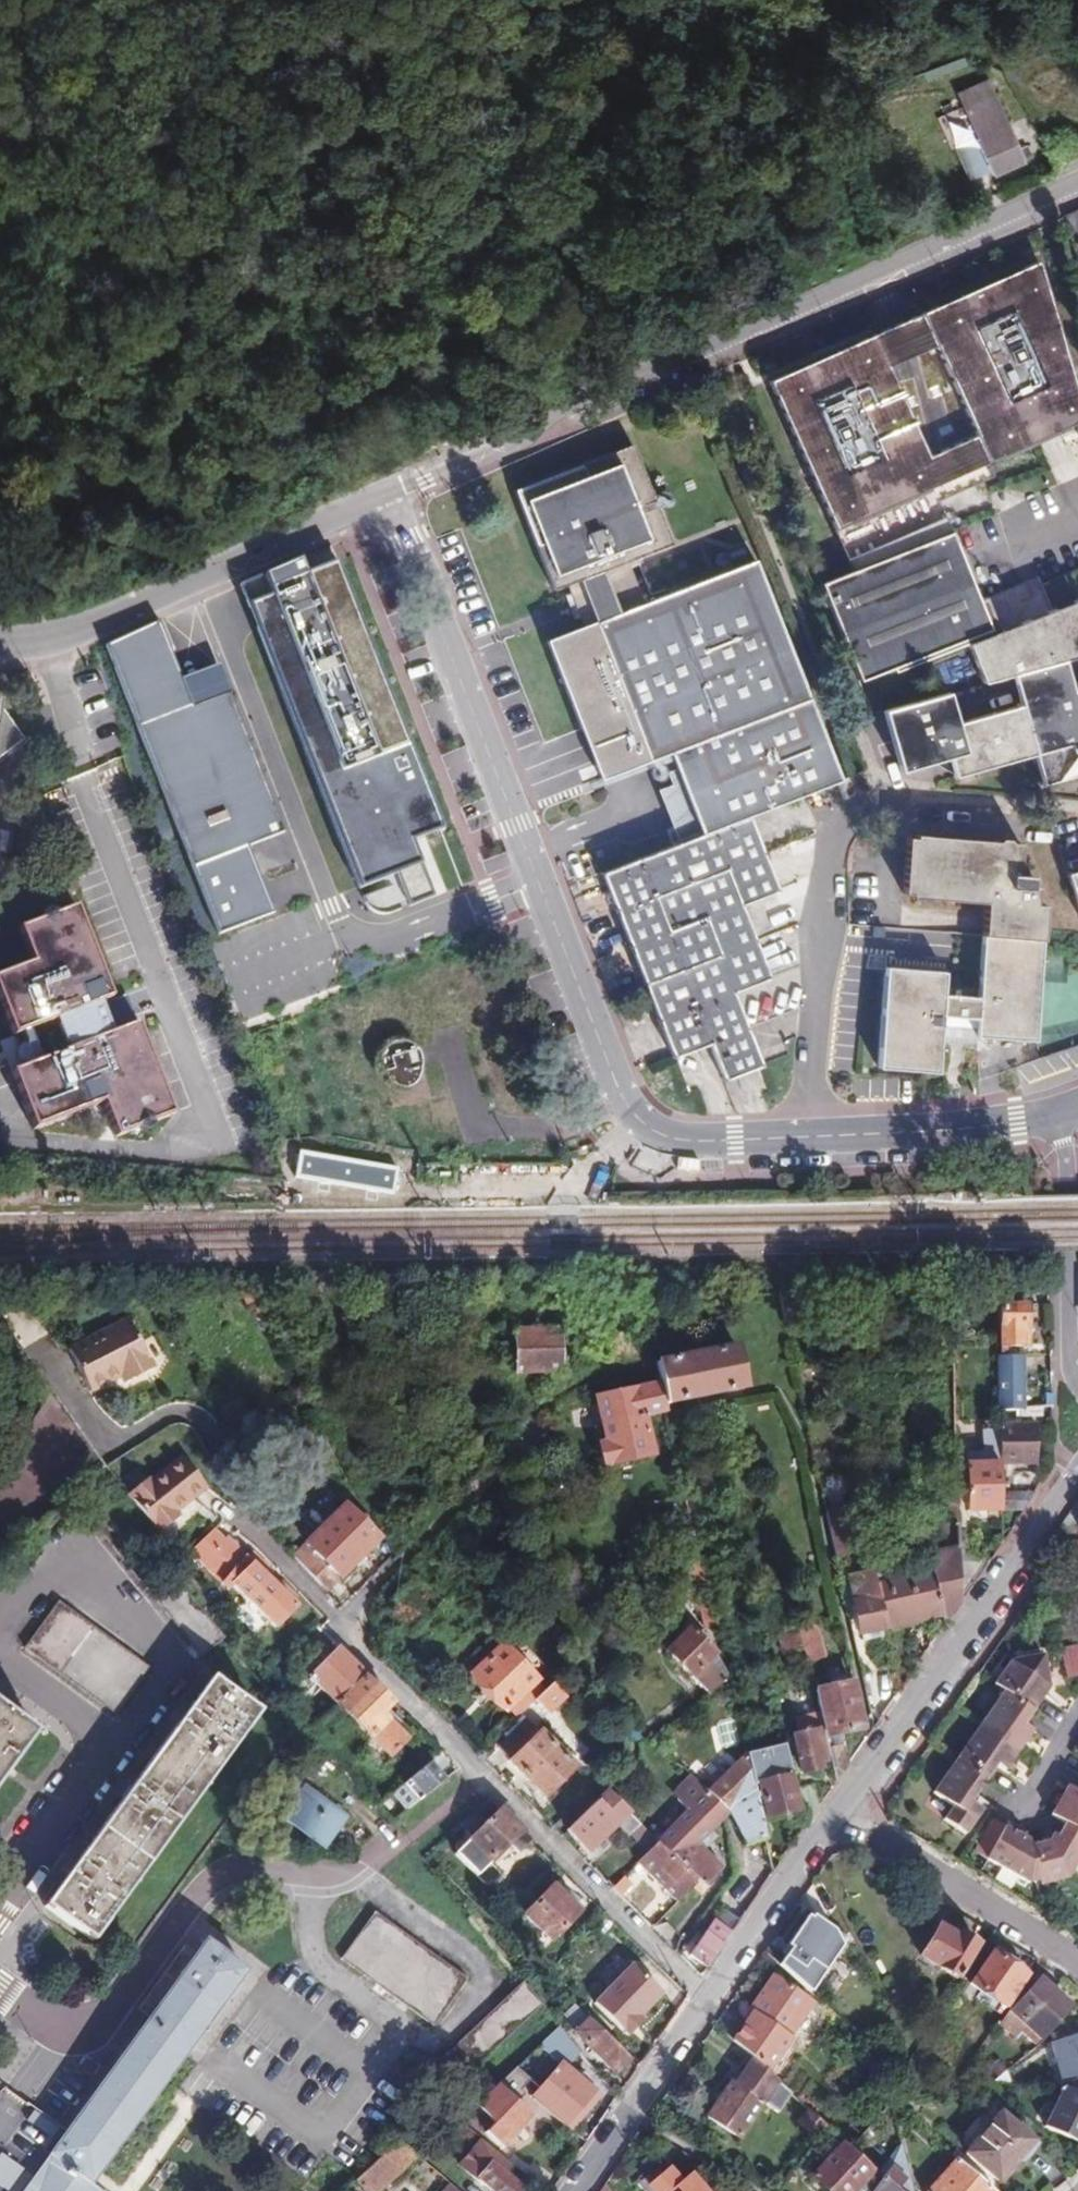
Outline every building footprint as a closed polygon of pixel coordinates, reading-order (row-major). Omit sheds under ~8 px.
[(1014,178),(989,109),(959,120),(984,188),(1014,178)] [(1064,214),(1071,238),(1077,235),(1077,208),(1064,214)] [(836,526),(979,465),(1045,435),(1057,430),(1066,426),(1077,420),(1077,396),(1037,261),(899,323),(771,380),(836,526)] [(683,751),(821,696),(791,622),(765,558),(657,601),(640,559),(682,542),(643,443),(524,491),(564,590),(577,585),(579,592),(574,594),(580,608),(586,620),(591,619),(593,625),(579,632),(560,641),(592,723),(614,778),(683,751)] [(982,683),(1012,674),(1020,704),(958,723),(948,693),(883,712),(902,773),(950,759),(956,777),(1036,753),(1045,783),(1077,773),(1077,687),(1072,689),(1062,659),(1077,655),(1077,604),(1077,601),(1002,631),(993,607),(991,600),(983,604),(952,531),(824,585),(860,681),(893,668),(894,672),(968,644),(982,683)] [(475,881),(339,541),(241,582),(250,606),(355,885),(368,922),(463,886),(475,881)] [(1077,601),(1077,573),(993,607),(1002,631),(1077,601)] [(156,634),(94,659),(96,665),(210,937),(269,915),(242,851),(284,836),(235,697),(190,709),(156,634)] [(714,830),(745,818),(807,794),(852,776),(821,696),(683,751),(689,766),(714,830)] [(26,744),(1,705),(0,705),(0,763),(26,744)] [(57,774),(49,756),(39,760),(47,778),(57,774)] [(671,788),(691,840),(714,830),(689,766),(679,770),(685,783),(671,788)] [(11,814),(11,806),(3,805),(2,813),(11,814)] [(691,840),(599,876),(604,890),(643,990),(648,1002),(671,1061),(707,1048),(721,1083),(759,1068),(731,994),(766,980),(738,908),(774,893),(745,818),(714,830),(691,840)] [(987,935),(1044,940),(1046,907),(1039,906),(1040,888),(1034,888),(1034,877),(1021,876),(1024,844),(917,836),(917,843),(908,842),(905,893),(912,894),(913,898),(989,904),(987,935)] [(120,1017),(115,1004),(77,902),(54,910),(44,914),(19,923),(32,959),(0,971),(0,995),(14,1032),(2,1037),(35,1125),(104,1099),(116,1133),(173,1112),(139,1019),(123,1025),(120,1017)] [(42,908),(44,914),(54,910),(52,904),(42,908)] [(889,928),(878,928),(878,939),(887,939),(889,928)] [(1036,1040),(1044,940),(987,935),(982,995),(948,994),(950,972),(892,969),(884,1068),(943,1071),(946,1047),(979,1048),(979,1036),(1036,1040)] [(115,1004),(120,1017),(128,1014),(123,1001),(115,1004)] [(408,1052),(387,1060),(396,1085),(418,1077),(408,1052)] [(484,1276),(474,1277),(475,1285),(485,1284),(484,1276)] [(1000,1306),(1001,1355),(1013,1355),(1013,1348),(1025,1348),(1025,1306),(1000,1306)] [(124,1377),(128,1384),(152,1372),(126,1324),(68,1353),(90,1394),(118,1380),(124,1377)] [(551,1327),(504,1333),(511,1380),(558,1372),(551,1327)] [(729,1338),(646,1351),(652,1374),(660,1407),(665,1405),(663,1398),(669,1396),(673,1406),(690,1403),(689,1394),(737,1386),(729,1338)] [(1002,1395),(997,1395),(996,1409),(1005,1408),(1041,1408),(1049,1408),(1050,1399),(1019,1399),(1018,1360),(1001,1360),(1002,1395)] [(660,1407),(652,1374),(591,1395),(602,1442),(599,1446),(601,1458),(606,1463),(651,1453),(643,1413),(660,1407)] [(122,1388),(128,1384),(124,1377),(118,1380),(122,1388)] [(299,1397),(294,1390),(288,1394),(292,1401),(299,1397)] [(1041,1408),(1005,1408),(1005,1416),(1041,1416),(1041,1408)] [(996,1424),(996,1420),(978,1420),(978,1431),(996,1431),(996,1424)] [(1032,1424),(996,1424),(996,1431),(997,1462),(1033,1462),(1032,1424)] [(965,1510),(997,1510),(997,1490),(997,1462),(996,1431),(978,1431),(979,1452),(964,1452),(965,1510)] [(144,1481),(126,1495),(159,1535),(177,1521),(173,1517),(205,1491),(181,1462),(150,1486),(144,1481)] [(848,1488),(815,1495),(826,1540),(847,1535),(855,1573),(842,1575),(855,1634),(881,1628),(880,1626),(867,1573),(848,1488)] [(997,1510),(1017,1510),(1032,1489),(997,1490),(997,1510)] [(314,1553),(300,1566),(325,1591),(375,1540),(342,1506),(305,1543),(314,1553)] [(953,1554),(953,1522),(932,1521),(933,1567),(922,1569),(920,1562),(867,1573),(880,1626),(933,1615),(937,1628),(953,1603),(953,1554)] [(695,1553),(688,1523),(681,1524),(688,1555),(695,1553)] [(191,1555),(218,1583),(243,1557),(223,1537),(219,1540),(213,1533),(191,1555)] [(266,1567),(249,1551),(243,1557),(218,1583),(226,1591),(231,1587),(271,1627),(293,1606),(260,1573),(266,1567)] [(972,1553),(953,1554),(953,1603),(973,1574),(972,1553)] [(702,1584),(696,1558),(686,1561),(693,1586),(702,1584)] [(461,1584),(466,1579),(456,1568),(450,1574),(461,1584)] [(704,1626),(712,1624),(704,1592),(692,1594),(698,1622),(703,1621),(704,1626)] [(58,1602),(24,1648),(116,1715),(150,1667),(58,1602)] [(814,1625),(792,1630),(796,1648),(800,1664),(820,1659),(816,1643),(819,1643),(814,1625)] [(688,1632),(686,1629),(665,1653),(707,1692),(721,1674),(704,1659),(712,1650),(698,1638),(701,1636),(692,1628),(688,1632)] [(796,1648),(792,1630),(776,1634),(781,1651),(796,1648)] [(533,1678),(499,1644),(468,1674),(501,1708),(533,1678)] [(1067,1686),(1077,1683),(1077,1645),(1059,1651),(1067,1686)] [(325,1702),(330,1706),(366,1677),(338,1648),(310,1673),(331,1697),(325,1702)] [(992,1689),(1002,1695),(1032,1717),(1049,1692),(1050,1685),(1044,1658),(1010,1664),(992,1689)] [(583,1668),(581,1664),(573,1671),(577,1678),(585,1672),(583,1668)] [(366,1677),(330,1706),(335,1712),(340,1708),(385,1756),(408,1736),(382,1707),(389,1701),(366,1677)] [(258,1713),(212,1680),(44,1908),(59,1919),(92,1942),(258,1713)] [(550,1685),(533,1701),(545,1713),(562,1699),(550,1685)] [(832,1782),(842,1768),(835,1739),(859,1733),(847,1685),(810,1693),(815,1712),(819,1728),(832,1782)] [(1002,1695),(979,1726),(1018,1754),(1032,1735),(1023,1728),(1032,1717),(1002,1695)] [(37,1731),(0,1705),(0,1782),(37,1731)] [(815,1728),(819,1728),(815,1712),(792,1717),(796,1732),(789,1734),(800,1771),(824,1763),(815,1728)] [(569,1767),(525,1721),(494,1750),(539,1795),(569,1767)] [(731,1721),(716,1724),(720,1747),(735,1745),(731,1721)] [(979,1726),(956,1759),(986,1781),(997,1767),(1005,1773),(1018,1754),(979,1726)] [(791,1774),(785,1753),(771,1756),(766,1741),(742,1747),(743,1751),(749,1778),(756,1777),(767,1820),(795,1813),(786,1776),(791,1774)] [(749,1778),(743,1751),(704,1791),(725,1813),(726,1812),(745,1845),(765,1839),(749,1778)] [(986,1781),(956,1759),(930,1794),(951,1809),(941,1822),(964,1839),(985,1811),(971,1801),(986,1781)] [(398,1786),(412,1804),(440,1783),(425,1764),(398,1786)] [(704,1791),(688,1776),(672,1792),(673,1800),(685,1811),(704,1791)] [(284,1795),(291,1801),(302,1785),(296,1780),(284,1795)] [(809,1784),(794,1787),(803,1826),(816,1806),(809,1784)] [(302,1785),(291,1801),(294,1803),(284,1817),(323,1846),(345,1816),(302,1785)] [(1066,1787),(1050,1817),(1064,1825),(1057,1838),(1053,1836),(1049,1844),(1030,1850),(1028,1842),(1005,1830),(987,1862),(1028,1885),(1038,1883),(1039,1888),(1068,1879),(1077,1861),(1077,1793),(1066,1787)] [(694,1844),(722,1816),(725,1813),(704,1791),(685,1811),(654,1844),(694,1881),(699,1886),(703,1883),(708,1886),(718,1876),(713,1871),(717,1867),(694,1844)] [(616,1823),(625,1814),(604,1792),(562,1831),(585,1853),(616,1823)] [(487,1802),(459,1825),(473,1838),(469,1841),(482,1854),(491,1862),(506,1847),(515,1855),(529,1842),(487,1802)] [(625,1814),(616,1823),(629,1836),(638,1828),(625,1814)] [(644,1853),(654,1844),(638,1828),(629,1836),(644,1853)] [(482,1854),(469,1841),(456,1854),(468,1866),(482,1854)] [(676,1899),(694,1881),(654,1844),(644,1853),(634,1862),(676,1899)] [(579,1913),(551,1887),(523,1915),(551,1942),(579,1913)] [(689,1956),(706,1968),(737,1924),(718,1908),(689,1956)] [(377,1912),(342,1960),(435,2025),(469,1979),(377,1912)] [(843,1936),(811,1916),(809,1919),(805,1916),(795,1931),(792,1929),(783,1943),(790,1949),(784,1957),(799,1968),(804,1960),(821,1972),(843,1936)] [(952,1939),(934,1928),(917,1953),(952,1977),(971,1947),(967,1944),(970,1939),(962,1935),(958,1938),(955,1935),(952,1939)] [(24,2190),(98,2190),(91,2186),(102,2170),(157,2095),(186,2053),(220,2008),(231,1992),(246,1972),(203,1942),(192,1955),(148,2017),(67,2131),(24,2190)] [(184,1950),(139,2011),(148,2017),(192,1955),(184,1950)] [(1023,1973),(990,1952),(966,1986),(987,1999),(982,2005),(989,2009),(993,2004),(998,2009),(1023,1973)] [(637,1996),(652,1980),(633,1962),(604,1991),(627,2012),(640,1999),(637,1996)] [(729,2043),(766,2076),(786,2045),(784,2041),(807,2005),(767,1978),(742,2015),(747,2018),(729,2043)] [(1066,2007),(1038,1979),(1010,2007),(1038,2036),(1066,2007)] [(427,2072),(453,2089),(542,2004),(522,1980),(427,2072)] [(614,2073),(629,2058),(572,2002),(565,2009),(585,2027),(576,2036),(614,2073)] [(579,2050),(560,2026),(542,2043),(556,2060),(529,2096),(566,2126),(593,2091),(562,2065),(579,2050)] [(1047,2044),(1057,2080),(1077,2075),(1077,2036),(1047,2044)] [(532,2082),(516,2067),(502,2081),(519,2097),(532,2082)] [(989,2080),(990,2082),(1004,2082),(999,2072),(989,2080)] [(849,2078),(842,2073),(838,2078),(845,2083),(849,2078)] [(761,2102),(729,2079),(704,2117),(736,2139),(761,2102)] [(532,2116),(498,2084),(476,2105),(490,2117),(495,2123),(487,2132),(503,2148),(532,2116)] [(566,2126),(573,2131),(600,2097),(593,2091),(566,2126)] [(1056,2091),(1039,2126),(1076,2142),(1077,2139),(1077,2100),(1056,2091)] [(804,2110),(792,2125),(812,2140),(823,2125),(804,2110)] [(1032,2146),(995,2115),(963,2154),(994,2182),(1013,2159),(1017,2163),(1032,2146)] [(495,2123),(490,2117),(481,2127),(487,2132),(495,2123)] [(398,2141),(355,2182),(365,2190),(380,2190),(416,2157),(398,2141)] [(514,2166),(482,2141),(461,2169),(477,2183),(479,2181),(491,2190),(525,2190),(506,2176),(514,2166)] [(849,2149),(841,2143),(810,2180),(822,2190),(853,2190),(871,2171),(849,2149)] [(0,2155),(0,2188),(3,2190),(6,2190),(21,2172),(0,2155)] [(954,2161),(928,2190),(988,2190),(954,2161)] [(897,2186),(901,2181),(885,2169),(870,2190),(904,2190),(897,2186)] [(675,2190),(700,2190),(689,2178),(675,2190)]
